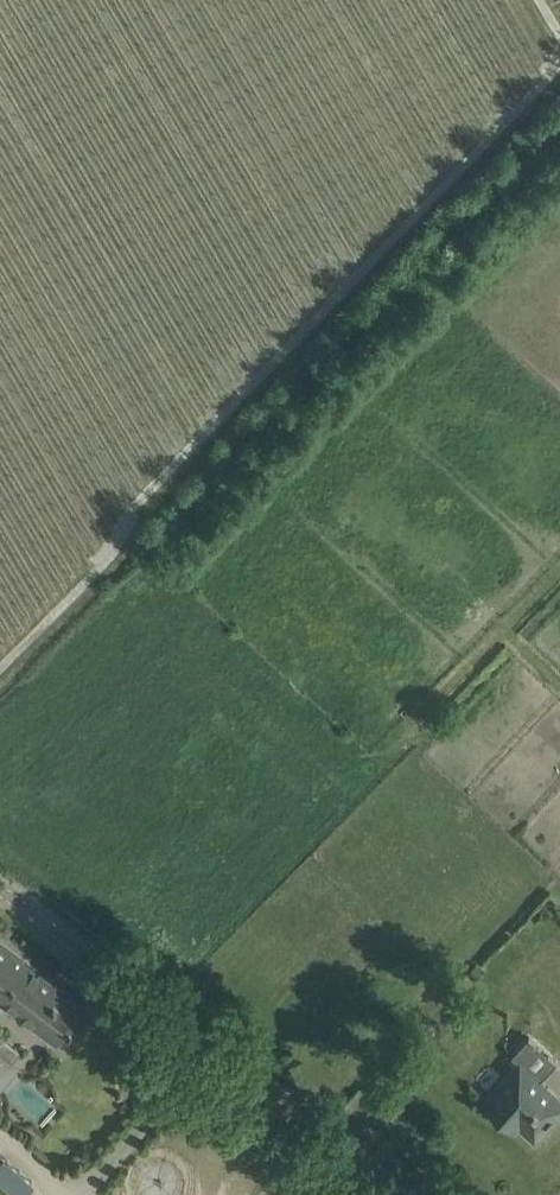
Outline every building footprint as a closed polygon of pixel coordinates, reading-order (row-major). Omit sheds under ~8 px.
[(0,996),(56,1038),(80,1006),(0,945),(0,997),(0,996)] [(485,972),(476,964),(468,972),(477,980),(485,972)] [(19,1069),(13,1064),(23,1052),(0,1032),(0,1091),(19,1069)] [(483,1101),(499,1115),(516,1131),(521,1126),(536,1140),(559,1113),(559,1094),(542,1078),(522,1060),(520,1062),(483,1101)]
